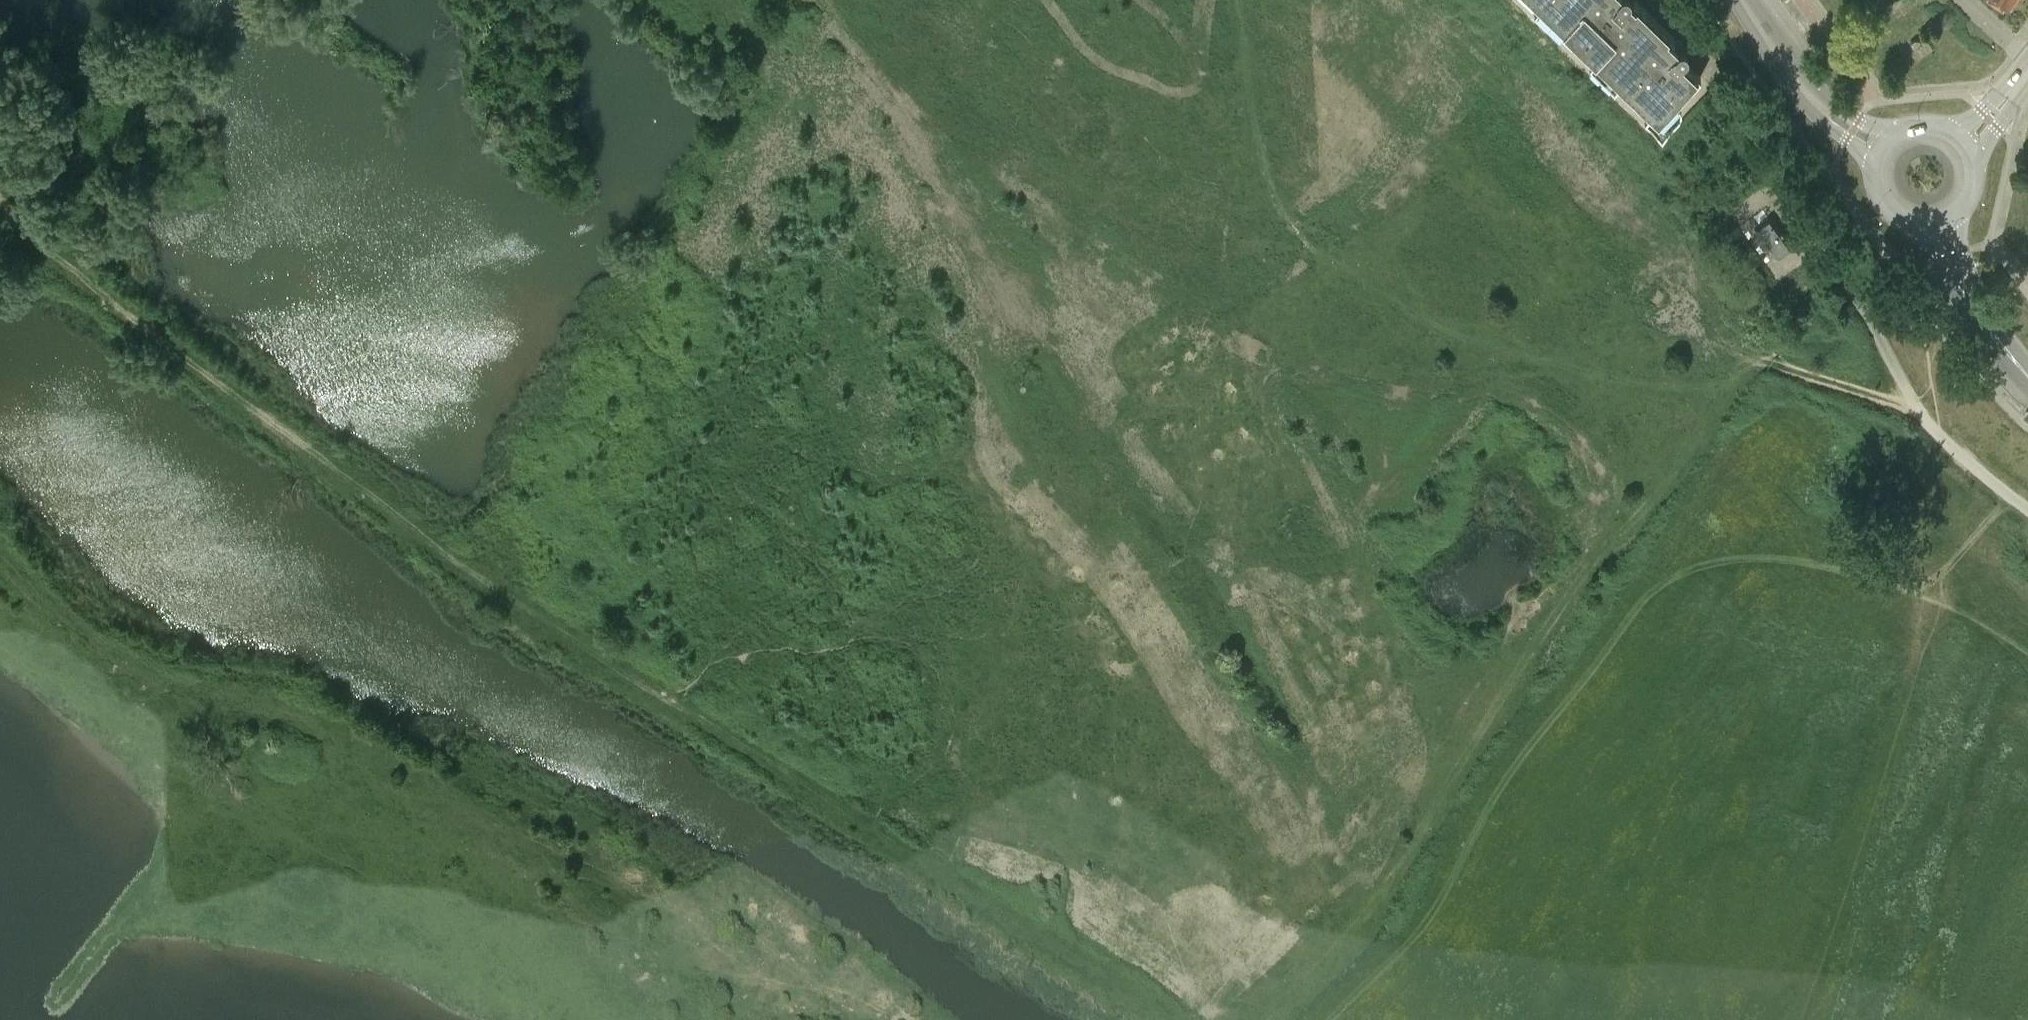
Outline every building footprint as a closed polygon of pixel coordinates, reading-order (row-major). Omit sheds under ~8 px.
[(1547,20),(1566,0),(1527,0),(1547,20)] [(1547,20),(1601,72),(1653,19),(1633,0),(1632,0),(1630,2),(1630,1),(1629,0),(1566,0),(1547,20)] [(1653,19),(1601,72),(1661,131),(1678,113),(1680,106),(1678,100),(1700,76),(1696,73),(1695,74),(1681,61),(1686,56),(1686,48),(1678,48),(1671,41),(1673,39),(1653,19)] [(1793,244),(1773,217),(1755,230),(1775,257),(1793,244)]
